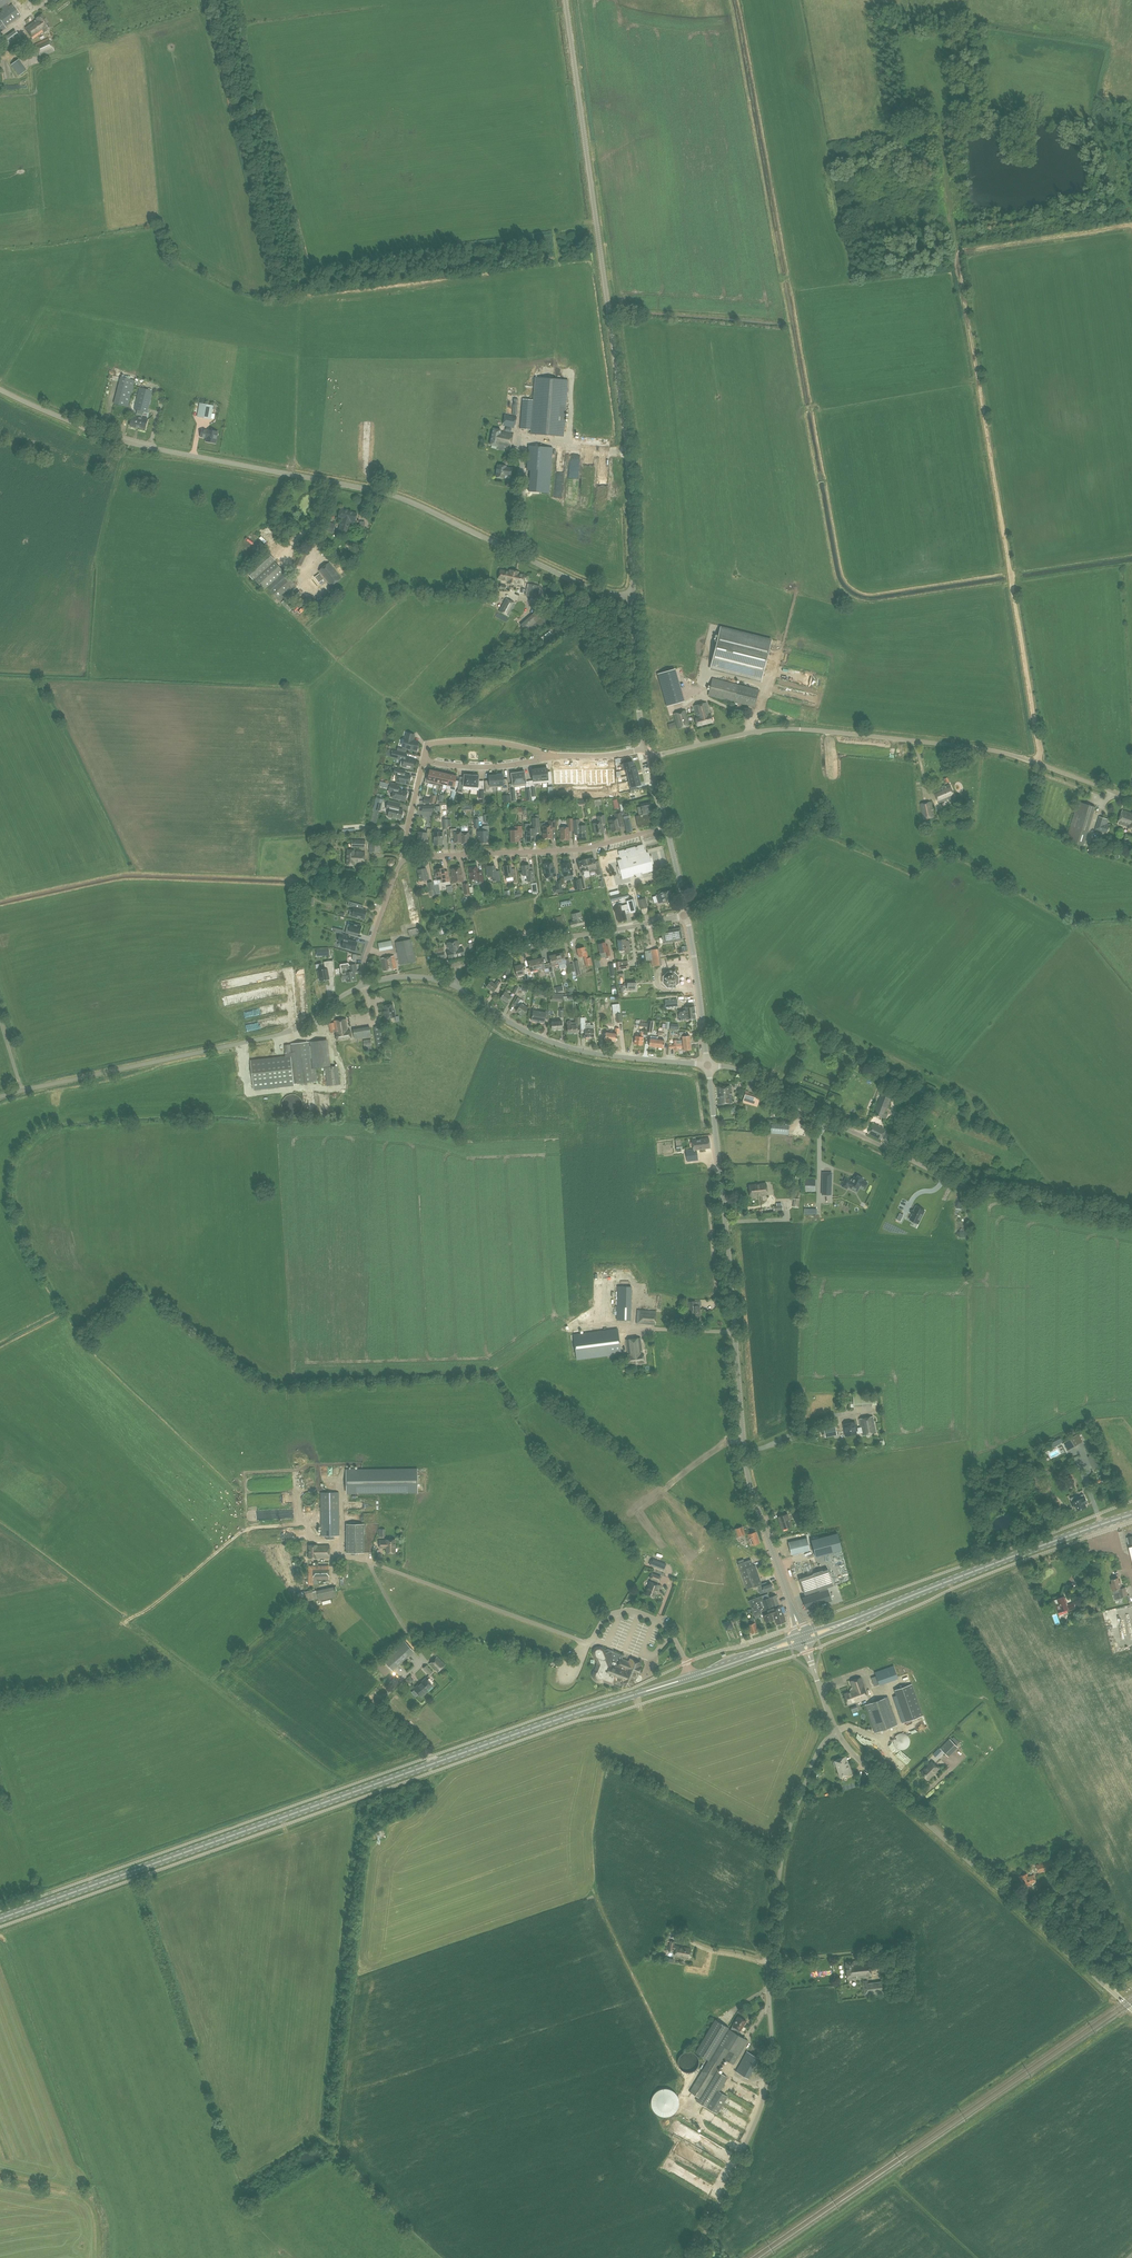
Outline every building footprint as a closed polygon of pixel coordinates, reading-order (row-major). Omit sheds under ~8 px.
[(6,28),(4,27),(21,15),(13,4),(9,7),(7,3),(10,1),(10,0),(0,0),(0,8),(1,7),(3,11),(0,13),(0,33),(6,28)] [(36,19),(25,28),(33,39),(43,31),(44,33),(52,27),(42,14),(36,18),(36,19)] [(15,30),(1,40),(7,48),(21,38),(15,30)] [(40,57),(55,51),(49,38),(35,44),(40,57)] [(121,377),(114,403),(128,407),(135,381),(121,377)] [(568,380),(536,377),(532,434),(563,436),(568,380)] [(146,429),(148,419),(143,418),(144,411),(148,412),(153,391),(141,388),(137,403),(135,403),(134,409),(138,410),(136,416),(133,415),(130,426),(146,429)] [(534,400),(522,399),(520,429),(532,430),(534,400)] [(211,419),(213,406),(200,403),(197,417),(211,419)] [(517,417),(505,414),(502,426),(515,429),(517,417)] [(206,441),(216,443),(218,432),(209,430),(208,431),(202,429),(200,436),(207,438),(206,441)] [(490,445),(498,446),(498,445),(511,448),(514,434),(501,431),(501,430),(494,429),(490,445)] [(553,448),(530,446),(526,491),(549,493),(553,448)] [(512,468),(506,467),(506,466),(498,465),(496,477),(504,478),(505,475),(511,476),(512,468)] [(355,522),(357,514),(349,511),(349,510),(341,508),(338,518),(342,519),(339,530),(349,532),(351,521),(355,522)] [(296,563),(301,566),(306,555),(301,552),(296,563)] [(267,587),(280,601),(297,586),(274,561),(255,579),(264,590),(267,587)] [(254,562),(247,569),(250,572),(256,565),(254,562)] [(329,563),(319,571),(331,586),(341,578),(329,563)] [(519,573),(519,572),(510,570),(509,571),(501,570),(500,570),(499,570),(499,573),(500,574),(499,579),(505,580),(505,581),(507,581),(507,583),(514,584),(514,585),(516,586),(516,585),(517,585),(517,584),(520,584),(523,584),(524,580),(527,581),(528,576),(525,575),(525,574),(519,573)] [(319,583),(324,579),(319,573),(315,577),(319,583)] [(313,583),(316,581),(309,575),(307,577),(313,583)] [(540,586),(528,584),(525,595),(538,598),(540,586)] [(286,597),(281,602),(289,610),(294,606),(286,597)] [(509,617),(516,604),(506,598),(499,611),(509,617)] [(537,609),(521,623),(529,631),(535,626),(538,629),(548,620),(537,609)] [(771,640),(721,627),(710,668),(761,681),(771,640)] [(674,669),(658,674),(667,706),(683,702),(674,669)] [(759,690),(738,685),(713,678),(708,696),(755,707),(759,690)] [(714,722),(711,713),(710,713),(707,702),(694,706),(697,717),(696,717),(698,726),(714,722)] [(678,729),(690,725),(686,710),(674,714),(678,729)] [(415,734),(407,733),(405,739),(403,747),(414,750),(415,751),(417,751),(418,751),(418,749),(418,748),(419,742),(413,740),(415,734)] [(391,757),(400,759),(401,759),(400,765),(404,766),(403,767),(408,768),(409,767),(413,768),(415,760),(406,758),(407,754),(393,750),(391,757)] [(629,759),(622,760),(625,770),(627,769),(634,767),(633,761),(630,762),(629,759)] [(540,768),(542,783),(548,782),(548,784),(552,784),(552,776),(548,776),(547,768),(546,768),(546,767),(540,768)] [(634,767),(627,769),(628,775),(638,773),(636,767),(634,767)] [(409,785),(410,781),(411,781),(412,780),(412,777),(411,777),(411,776),(404,774),(405,771),(395,768),(393,774),(398,775),(396,782),(409,785)] [(542,783),(540,768),(535,768),(535,769),(532,770),(533,784),(542,783)] [(434,785),(434,782),(437,772),(430,770),(428,777),(426,776),(425,782),(434,785)] [(518,771),(520,786),(527,785),(525,771),(523,772),(523,770),(518,771)] [(520,786),(518,771),(513,772),(513,773),(511,773),(513,787),(520,786)] [(443,773),(437,772),(434,782),(438,783),(438,785),(440,786),(443,773)] [(443,784),(447,785),(450,775),(443,773),(440,786),(443,787),(443,784)] [(471,786),(472,775),(470,775),(470,774),(466,773),(466,775),(464,774),(464,775),(464,783),(460,783),(457,792),(462,793),(464,786),(471,786)] [(496,775),(497,787),(502,787),(502,790),(509,790),(508,781),(504,781),(503,774),(503,773),(496,773),(497,775),(496,775)] [(638,773),(628,775),(629,781),(639,779),(638,773)] [(478,787),(479,776),(480,776),(477,776),(478,774),(474,774),(474,775),(472,775),(471,786),(478,787)] [(456,776),(450,775),(447,785),(446,788),(450,789),(451,790),(455,791),(456,787),(454,787),(456,776)] [(489,782),(485,783),(486,792),(493,791),(493,788),(497,787),(496,775),(489,775),(489,782)] [(639,779),(629,781),(631,787),(630,787),(630,791),(637,789),(636,786),(641,785),(639,779)] [(407,792),(399,790),(400,786),(390,784),(389,791),(394,792),(392,798),(405,801),(406,797),(407,798),(408,797),(408,794),(408,793),(407,793),(407,792)] [(942,788),(934,792),(939,803),(955,796),(950,784),(942,788)] [(376,798),(374,809),(379,810),(382,799),(376,798)] [(399,809),(400,803),(388,801),(387,809),(390,810),(388,817),(396,818),(401,819),(401,818),(402,819),(403,818),(404,814),(403,814),(402,814),(403,810),(399,809)] [(924,819),(934,817),(931,802),(921,804),(924,819)] [(1066,840),(1084,845),(1095,807),(1078,802),(1066,840)] [(637,807),(639,816),(636,816),(639,828),(652,825),(649,814),(653,813),(650,803),(641,805),(641,806),(637,807)] [(1123,810),(1119,824),(1129,827),(1129,828),(1131,829),(1131,813),(1123,810)] [(610,820),(612,832),(620,830),(619,821),(623,821),(621,812),(618,813),(615,814),(616,819),(610,820)] [(599,822),(593,823),(596,834),(599,834),(600,834),(602,834),(603,833),(604,833),(602,824),(606,823),(604,815),(598,816),(599,822)] [(1105,818),(1103,825),(1101,824),(1099,831),(1102,832),(1105,825),(1106,826),(1108,819),(1105,818)] [(578,829),(578,837),(586,837),(586,825),(580,826),(580,819),(573,820),(573,829),(578,829)] [(552,829),(555,829),(555,821),(549,821),(549,826),(543,826),(543,838),(552,838),(552,829)] [(482,830),(482,831),(478,831),(478,837),(479,837),(480,843),(483,842),(484,843),(486,843),(487,842),(488,842),(488,838),(489,838),(488,836),(488,835),(488,831),(489,831),(489,826),(484,826),(484,829),(482,829),(482,830)] [(522,826),(515,826),(515,830),(511,830),(512,842),(519,841),(519,835),(522,835),(522,826)] [(569,839),(569,827),(561,828),(561,840),(569,839)] [(427,836),(430,837),(431,829),(428,828),(427,833),(419,832),(417,842),(426,844),(427,836)] [(461,829),(462,833),(462,844),(469,843),(469,837),(473,837),(472,828),(461,829)] [(462,844),(462,833),(461,833),(461,832),(457,832),(457,829),(450,829),(450,836),(454,836),(455,843),(462,842),(462,844)] [(535,829),(527,829),(527,841),(535,841),(535,829)] [(434,833),(434,845),(443,844),(442,838),(443,838),(443,832),(434,833)] [(351,848),(365,848),(365,840),(352,839),(351,848)] [(370,841),(369,852),(380,853),(381,842),(370,841)] [(617,867),(620,876),(623,876),(623,878),(634,876),(635,878),(643,876),(642,873),(653,870),(652,867),(655,866),(652,856),(649,857),(648,853),(644,854),(643,851),(644,851),(643,846),(620,852),(621,857),(622,857),(623,860),(619,861),(620,866),(617,867)] [(354,864),(365,864),(365,852),(354,852),(354,850),(348,850),(347,865),(354,866),(354,864)] [(596,865),(594,858),(590,859),(590,858),(586,859),(589,870),(589,872),(594,871),(598,875),(602,874),(600,864),(596,865)] [(584,871),(589,870),(586,859),(583,860),(583,861),(579,862),(581,872),(582,876),(584,875),(585,873),(584,871)] [(545,872),(546,872),(546,877),(556,876),(555,869),(554,870),(553,863),(549,863),(549,862),(544,863),(545,864),(544,864),(545,869),(544,870),(545,872)] [(571,866),(570,862),(562,864),(564,876),(573,875),(572,870),(573,870),(572,866),(571,866)] [(506,878),(507,881),(513,880),(514,883),(518,882),(517,874),(513,874),(513,869),(511,869),(510,865),(503,866),(504,874),(505,873),(506,878)] [(533,870),(530,870),(529,865),(522,866),(524,876),(528,875),(528,881),(534,881),(533,870)] [(487,866),(488,877),(493,876),(493,881),(500,881),(499,871),(496,871),(495,866),(487,866)] [(472,884),(484,883),(482,872),(478,872),(477,867),(469,868),(471,879),(470,879),(471,884),(472,884)] [(429,879),(428,873),(427,873),(426,868),(418,870),(420,881),(429,879)] [(437,879),(437,880),(440,879),(441,881),(442,882),(449,881),(448,871),(444,871),(444,868),(435,870),(436,875),(435,876),(435,878),(437,879)] [(464,881),(463,875),(462,875),(461,868),(452,869),(454,882),(464,881)] [(563,891),(561,881),(556,882),(557,888),(554,889),(555,892),(563,891)] [(673,901),(670,890),(661,893),(661,894),(657,895),(659,903),(663,902),(663,903),(673,901)] [(637,910),(634,900),(630,901),(629,897),(630,897),(628,892),(611,897),(613,904),(613,906),(614,911),(616,911),(618,922),(627,920),(626,914),(625,913),(631,911),(631,913),(635,912),(635,911),(637,910)] [(639,900),(641,909),(647,907),(645,898),(639,900)] [(365,914),(366,910),(362,909),(361,909),(362,905),(353,902),(352,906),(354,907),(352,916),(364,919),(364,918),(365,918),(366,915),(365,914)] [(573,919),(572,919),(573,922),(571,922),(572,927),(585,924),(584,919),(583,919),(582,916),(582,917),(581,912),(572,914),(573,919)] [(564,925),(562,916),(552,918),(554,923),(553,923),(554,927),(564,925)] [(350,927),(347,927),(345,933),(352,935),(353,932),(358,933),(360,933),(362,926),(351,923),(350,927)] [(673,929),(675,941),(683,940),(681,928),(673,929)] [(675,941),(673,929),(662,931),(664,943),(675,941)] [(349,936),(340,933),(338,940),(343,942),(342,947),(355,951),(357,942),(348,940),(349,936)] [(618,940),(619,951),(626,950),(626,952),(630,952),(629,943),(626,944),(625,939),(618,940)] [(458,940),(447,943),(449,951),(448,952),(449,958),(465,955),(463,948),(460,949),(458,940)] [(598,944),(601,953),(606,952),(607,956),(610,955),(608,946),(606,946),(605,942),(598,944)] [(406,958),(408,965),(416,963),(414,955),(418,954),(416,945),(410,946),(411,951),(404,952),(406,958)] [(443,947),(433,950),(435,956),(437,955),(438,959),(445,958),(444,951),(443,947)] [(592,966),(590,957),(588,958),(587,951),(585,951),(584,947),(577,949),(579,957),(584,956),(586,967),(592,966)] [(649,950),(651,960),(652,966),(662,965),(659,948),(649,950)] [(564,953),(556,954),(559,965),(560,969),(567,967),(567,968),(571,967),(569,958),(565,959),(564,953)] [(559,965),(556,954),(549,956),(551,963),(548,964),(550,972),(553,971),(552,966),(559,965)] [(384,972),(397,969),(394,955),(381,958),(384,972)] [(546,973),(550,972),(548,964),(544,964),(543,958),(535,959),(538,970),(542,969),(542,971),(545,971),(546,973)] [(530,968),(527,969),(526,969),(528,978),(529,979),(532,978),(531,971),(538,970),(535,959),(528,961),(530,968)] [(318,973),(319,977),(320,977),(321,980),(321,981),(329,979),(328,979),(328,975),(330,975),(334,974),(333,960),(328,961),(324,962),(325,967),(318,968),(319,972),(318,973)] [(620,962),(616,962),(616,963),(616,967),(617,970),(621,970),(621,969),(629,968),(628,964),(620,965),(620,962)] [(347,982),(348,982),(356,981),(354,972),(357,972),(356,964),(348,965),(348,963),(341,964),(343,979),(347,978),(347,982)] [(613,963),(608,964),(610,974),(615,974),(614,967),(616,967),(616,963),(613,963)] [(526,969),(527,969),(526,967),(523,967),(523,964),(515,966),(517,976),(524,975),(526,980),(529,979),(528,978),(526,969)] [(511,967),(505,966),(503,973),(509,975),(511,967)] [(674,972),(668,971),(663,976),(663,983),(667,988),(674,988),(679,983),(679,976),(674,972)] [(495,983),(491,981),(486,987),(493,992),(498,986),(501,982),(497,980),(495,983)] [(510,991),(507,989),(500,998),(504,1000),(503,1001),(508,1004),(509,1002),(508,1001),(512,996),(508,994),(510,991)] [(234,1004),(249,1002),(248,993),(233,995),(234,1004)] [(524,1001),(521,999),(516,1007),(518,1008),(516,1011),(523,1015),(528,1007),(522,1003),(524,1001)] [(666,1008),(678,1007),(677,999),(665,1000),(666,1008)] [(393,1005),(384,1006),(386,1018),(395,1017),(394,1009),(393,1009),(393,1005)] [(683,1007),(683,1010),(678,1010),(679,1020),(696,1018),(694,1006),(683,1007)] [(545,1023),(545,1019),(549,1019),(549,1011),(546,1011),(546,1013),(534,1011),(532,1021),(545,1023)] [(334,1021),(334,1023),(329,1023),(331,1033),(336,1032),(337,1041),(352,1038),(351,1030),(348,1031),(346,1019),(334,1021)] [(278,1020),(248,1025),(249,1032),(279,1027),(278,1020)] [(563,1029),(562,1021),(552,1022),(552,1030),(563,1029)] [(572,1026),(571,1022),(570,1021),(568,1021),(567,1022),(568,1033),(577,1032),(577,1025),(572,1026)] [(594,1030),(594,1025),(585,1025),(585,1023),(581,1023),(581,1033),(585,1033),(585,1037),(586,1037),(586,1038),(590,1038),(590,1037),(594,1037),(594,1030)] [(384,1026),(374,1027),(377,1046),(386,1045),(384,1026)] [(370,1027),(353,1030),(354,1038),(371,1035),(370,1027)] [(615,1033),(606,1032),(605,1040),(616,1042),(617,1034),(619,1034),(619,1028),(615,1028),(615,1033)] [(642,1045),(644,1037),(643,1037),(644,1032),(640,1032),(639,1036),(636,1036),(635,1044),(642,1045)] [(678,1044),(683,1043),(691,1043),(690,1035),(686,1036),(686,1032),(679,1033),(680,1036),(682,1036),(683,1040),(677,1041),(678,1044)] [(656,1047),(657,1040),(658,1037),(651,1036),(650,1039),(649,1046),(656,1047)] [(295,1085),(295,1084),(317,1081),(316,1069),(315,1069),(315,1068),(329,1066),(326,1040),(290,1044),(285,1045),(286,1057),(251,1061),(254,1090),(295,1085)] [(665,1041),(657,1040),(656,1047),(664,1048),(665,1041)] [(683,1043),(678,1044),(674,1044),(674,1045),(669,1045),(669,1048),(675,1048),(675,1050),(678,1050),(678,1048),(684,1048),(684,1051),(691,1050),(691,1043),(683,1043)] [(338,1066),(325,1068),(327,1086),(340,1084),(338,1066)] [(731,1094),(730,1086),(717,1087),(718,1098),(718,1105),(732,1104),(732,1094),(731,1094)] [(761,1096),(749,1093),(749,1092),(746,1091),(743,1102),(758,1106),(761,1096)] [(886,1119),(888,1114),(885,1113),(892,1096),(883,1092),(880,1099),(882,1099),(876,1115),(886,1119)] [(868,1133),(882,1140),(887,1129),(880,1126),(879,1126),(879,1125),(874,1122),(868,1133)] [(771,1124),(770,1133),(788,1135),(789,1125),(771,1124)] [(692,1140),(693,1149),(695,1149),(695,1150),(711,1148),(709,1138),(692,1140)] [(699,1167),(697,1151),(695,1151),(695,1150),(695,1149),(693,1149),(686,1150),(688,1168),(699,1167)] [(864,1190),(867,1183),(862,1181),(863,1179),(857,1176),(856,1178),(854,1177),(853,1180),(851,1179),(851,1180),(846,1178),(842,1186),(847,1188),(848,1187),(856,1191),(858,1187),(864,1190)] [(822,1194),(831,1194),(831,1179),(823,1179),(822,1194)] [(750,1196),(768,1194),(766,1183),(749,1185),(750,1196)] [(919,1224),(925,1211),(916,1207),(914,1212),(913,1211),(911,1215),(912,1215),(910,1220),(919,1224)] [(886,1223),(894,1227),(901,1213),(893,1209),(886,1223)] [(632,1286),(618,1286),(617,1320),(631,1320),(632,1286)] [(700,1319),(700,1317),(699,1305),(696,1305),(695,1301),(688,1302),(689,1309),(691,1309),(692,1317),(695,1317),(696,1320),(700,1319)] [(638,1309),(637,1323),(655,1325),(656,1311),(638,1309)] [(621,1353),(618,1329),(574,1334),(577,1359),(620,1354),(621,1353)] [(643,1354),(642,1354),(640,1338),(626,1340),(628,1356),(629,1364),(644,1363),(643,1354)] [(862,1395),(853,1395),(854,1407),(863,1406),(862,1396),(862,1395)] [(861,1427),(857,1428),(858,1431),(858,1433),(862,1432),(862,1435),(876,1433),(873,1416),(859,1419),(861,1427)] [(857,1434),(857,1433),(858,1433),(858,1431),(856,1431),(855,1422),(843,1424),(846,1436),(857,1434)] [(826,1437),(837,1434),(835,1428),(824,1430),(826,1437)] [(1064,1443),(1069,1450),(1082,1442),(1078,1434),(1064,1443)] [(1060,1437),(1050,1442),(1052,1447),(1054,1446),(1063,1442),(1060,1437)] [(417,1469),(346,1470),(347,1492),(418,1491),(417,1469)] [(339,1536),(339,1492),(321,1492),(321,1536),(327,1536),(327,1539),(334,1539),(334,1536),(339,1536)] [(1077,1510),(1078,1510),(1079,1511),(1081,1510),(1081,1509),(1087,1506),(1085,1503),(1088,1502),(1085,1497),(1084,1494),(1078,1497),(1077,1495),(1070,1498),(1072,1502),(1071,1502),(1073,1505),(1075,1505),(1077,1510)] [(800,1509),(794,1511),(798,1521),(804,1519),(800,1509)] [(791,1525),(787,1512),(778,1516),(783,1528),(791,1525)] [(347,1524),(347,1553),(364,1553),(364,1524),(347,1524)] [(743,1526),(736,1529),(739,1536),(745,1534),(743,1526)] [(750,1540),(752,1545),(760,1542),(756,1531),(748,1534),(748,1536),(747,1537),(748,1541),(750,1540)] [(811,1540),(816,1557),(842,1550),(837,1533),(811,1540)] [(792,1554),(810,1550),(807,1538),(789,1542),(792,1554)] [(395,1552),(395,1539),(386,1540),(380,1540),(380,1547),(386,1547),(386,1552),(395,1552)] [(317,1546),(317,1545),(309,1545),(309,1558),(317,1558),(320,1558),(320,1557),(330,1557),(330,1545),(317,1546)] [(654,1559),(651,1565),(664,1570),(666,1564),(654,1559)] [(767,1582),(762,1584),(756,1565),(754,1566),(751,1559),(738,1564),(747,1589),(753,1587),(758,1586),(761,1593),(765,1592),(773,1589),(771,1582),(767,1583),(767,1582)] [(318,1579),(329,1579),(329,1565),(308,1566),(309,1585),(319,1584),(318,1579)] [(816,1592),(820,1591),(834,1586),(828,1568),(810,1574),(816,1592)] [(651,1579),(651,1581),(650,1581),(647,1590),(648,1590),(646,1594),(654,1597),(656,1593),(657,1594),(661,1585),(658,1584),(659,1582),(662,1576),(651,1572),(649,1578),(651,1579)] [(816,1592),(810,1574),(799,1578),(806,1597),(804,1601),(806,1608),(809,1607),(810,1609),(821,1605),(820,1604),(832,1600),(828,1589),(820,1592),(820,1591),(816,1592)] [(1121,1597),(1128,1595),(1126,1587),(1122,1588),(1121,1581),(1119,1582),(1118,1578),(1112,1579),(1114,1590),(1113,1591),(1115,1600),(1121,1598),(1121,1597)] [(316,1600),(338,1597),(336,1587),(315,1591),(316,1600)] [(763,1599),(762,1596),(757,1597),(750,1600),(756,1619),(764,1617),(766,1622),(773,1620),(772,1617),(774,1616),(777,1624),(785,1621),(784,1619),(785,1619),(783,1614),(780,1606),(779,1606),(775,1595),(763,1599)] [(1067,1605),(1064,1596),(1052,1600),(1054,1606),(1055,1605),(1058,1613),(1067,1609),(1067,1611),(1076,1608),(1074,1603),(1067,1605)] [(746,1620),(751,1633),(754,1632),(755,1632),(757,1631),(757,1630),(758,1630),(754,1618),(746,1620)] [(733,1627),(731,1621),(725,1623),(727,1629),(733,1627)] [(414,1651),(405,1641),(384,1661),(393,1670),(414,1651)] [(641,1663),(630,1658),(629,1662),(622,1659),(623,1656),(611,1651),(607,1653),(604,1648),(603,1647),(601,1647),(599,1646),(597,1647),(595,1648),(593,1650),(593,1652),(593,1653),(594,1655),(597,1664),(595,1670),(594,1673),(595,1675),(595,1677),(596,1679),(599,1680),(600,1681),(622,1689),(623,1684),(631,1687),(634,1678),(638,1679),(639,1675),(638,1674),(641,1666),(640,1666),(641,1663)] [(438,1656),(430,1664),(438,1672),(445,1664),(438,1656)] [(432,1672),(426,1665),(423,1668),(429,1675),(432,1672)] [(872,1676),(876,1685),(899,1676),(894,1665),(876,1672),(877,1674),(872,1676)] [(850,1681),(852,1688),(851,1688),(850,1690),(851,1691),(845,1694),(848,1704),(855,1701),(856,1703),(868,1698),(861,1677),(850,1681)] [(433,1685),(427,1678),(415,1689),(422,1697),(429,1691),(428,1690),(433,1685)] [(922,1715),(914,1682),(897,1687),(905,1719),(922,1715)] [(888,1697),(866,1704),(876,1733),(898,1725),(888,1697)] [(894,1739),(893,1741),(894,1744),(895,1746),(897,1748),(900,1749),(902,1750),(905,1749),(907,1747),(909,1745),(910,1742),(910,1740),(909,1737),(907,1735),(905,1734),(902,1733),(900,1733),(897,1734),(895,1736),(894,1739)] [(941,1748),(949,1756),(958,1746),(950,1738),(941,1748)] [(940,1749),(935,1754),(939,1758),(944,1753),(940,1749)] [(903,1757),(909,1762),(912,1759),(906,1753),(903,1757)] [(851,1774),(846,1756),(835,1760),(841,1777),(851,1774)] [(921,1772),(928,1780),(940,1768),(933,1761),(921,1772)] [(1043,1870),(1053,1867),(1051,1860),(1041,1864),(1043,1870)] [(1026,1886),(1026,1887),(1031,1886),(1030,1884),(1036,1882),(1034,1875),(1028,1877),(1027,1873),(1019,1876),(1022,1884),(1024,1883),(1025,1886),(1026,1886)] [(676,1950),(675,1955),(690,1958),(691,1948),(674,1945),(675,1941),(670,1940),(669,1951),(673,1952),(673,1949),(676,1950)] [(870,1961),(857,1962),(857,1961),(853,1961),(846,1962),(848,1979),(871,1976),(870,1961)] [(868,1984),(868,1980),(863,1981),(865,1996),(887,1993),(885,1982),(868,1984)] [(730,2029),(728,2028),(729,2027),(715,2019),(696,2052),(709,2060),(690,2091),(701,2098),(725,2058),(734,2064),(748,2040),(738,2034),(740,2030),(741,2030),(746,2021),(738,2016),(733,2025),(730,2029)] [(699,2064),(699,2061),(699,2059),(698,2057),(697,2055),(695,2053),(692,2051),(689,2051),(686,2051),(683,2052),(681,2054),(679,2056),(678,2059),(678,2062),(679,2065),(680,2068),(682,2070),(685,2071),(689,2072),(691,2072),(694,2071),(696,2069),(698,2067),(699,2064)] [(748,2078),(749,2077),(759,2058),(747,2051),(736,2071),(748,2078)] [(668,2088),(665,2088),(662,2088),(658,2089),(656,2091),(653,2094),(652,2097),(651,2100),(651,2104),(652,2107),(653,2110),(656,2113),(658,2114),(662,2116),(665,2116),(668,2116),(672,2114),(674,2113),(677,2110),(678,2107),(679,2104),(679,2100),(678,2097),(677,2094),(674,2091),(672,2089),(668,2088)]
